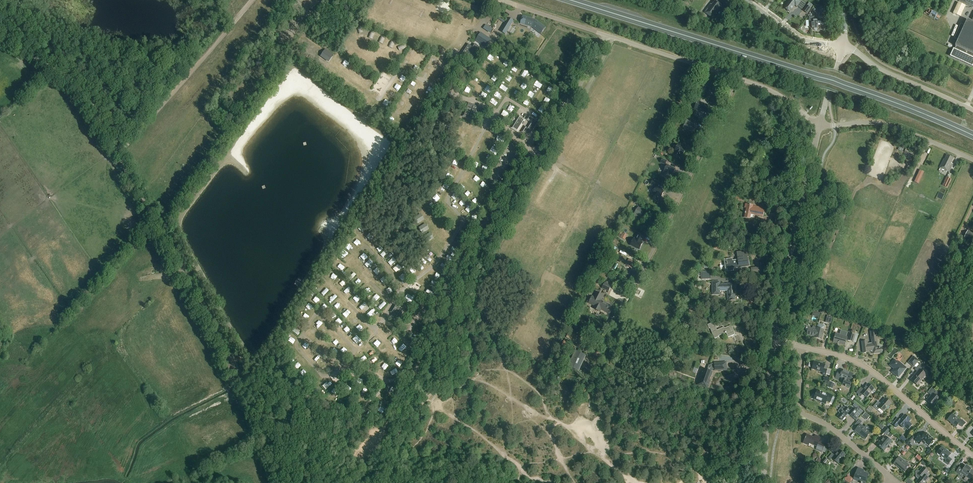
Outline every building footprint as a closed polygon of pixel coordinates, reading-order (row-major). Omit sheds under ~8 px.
[(789,12),(790,12),(794,5),(797,7),(801,1),(799,0),(789,0),(787,3),(787,4),(784,8),(787,10),(787,11),(788,12),(789,12)] [(959,2),(972,8),(972,0),(959,0),(959,2)] [(713,19),(722,8),(720,7),(721,6),(715,1),(712,5),(710,4),(704,12),(713,19)] [(958,2),(953,13),(960,17),(965,6),(958,2)] [(811,9),(807,6),(803,11),(807,14),(811,9)] [(503,27),(508,17),(502,14),(497,24),(503,27)] [(523,16),(520,23),(523,24),(527,26),(528,24),(532,25),(533,26),(541,33),(546,27),(545,27),(536,20),(535,20),(535,21),(532,20),(533,19),(528,17),(523,16)] [(813,17),(809,17),(809,21),(811,23),(810,25),(810,28),(811,29),(813,29),(813,30),(814,30),(816,31),(817,29),(818,29),(818,21),(813,21),(813,17)] [(508,18),(500,32),(505,35),(507,31),(506,30),(508,28),(509,29),(513,21),(508,18)] [(967,20),(964,26),(960,24),(954,38),(958,40),(955,46),(956,46),(954,50),(953,49),(950,56),(972,67),(972,23),(967,20)] [(475,40),(486,48),(491,40),(480,33),(475,40)] [(481,48),(474,44),(465,56),(472,61),(481,48)] [(324,51),(318,59),(327,65),(332,57),(324,51)] [(718,85),(712,83),(708,94),(714,96),(718,85)] [(696,109),(707,114),(710,107),(699,102),(696,109)] [(474,121),(479,107),(468,103),(463,117),(474,121)] [(530,138),(540,122),(530,116),(527,120),(532,124),(529,129),(525,127),(522,132),(527,134),(526,135),(530,138)] [(512,128),(518,132),(525,120),(519,117),(512,128)] [(693,124),(687,121),(683,128),(691,132),(696,124),(693,123),(693,124)] [(675,151),(677,152),(675,156),(679,158),(681,154),(683,155),(686,149),(678,145),(675,151)] [(493,146),(490,150),(497,154),(500,150),(493,146)] [(904,152),(912,156),(914,151),(906,148),(904,152)] [(953,158),(947,155),(945,160),(944,159),(940,168),(949,172),(953,164),(951,163),(953,158)] [(664,172),(666,173),(665,177),(668,178),(670,175),(672,176),(675,170),(667,166),(664,172)] [(919,183),(924,172),(920,170),(915,181),(919,183)] [(951,180),(946,177),(943,185),(948,187),(951,180)] [(655,195),(653,199),(657,201),(659,197),(661,198),(664,192),(656,188),(653,194),(655,195)] [(753,206),(745,204),(745,208),(746,209),(744,218),(750,219),(751,215),(763,217),(765,209),(753,206)] [(773,205),(772,211),(782,213),(783,207),(773,205)] [(635,213),(634,215),(639,219),(641,216),(644,210),(639,207),(635,213)] [(414,218),(418,224),(425,219),(421,213),(414,218)] [(419,227),(423,233),(430,229),(426,223),(419,227)] [(964,237),(972,242),(972,240),(972,233),(967,230),(964,237)] [(425,235),(428,242),(435,239),(432,232),(425,235)] [(633,239),(630,245),(639,249),(642,245),(642,243),(640,242),(643,237),(639,235),(636,240),(633,239)] [(724,260),(726,272),(733,271),(732,269),(750,267),(749,258),(748,258),(747,252),(737,253),(738,260),(733,261),(732,259),(726,260),(724,260)] [(386,275),(379,280),(381,283),(388,278),(386,275)] [(341,277),(336,283),(338,286),(344,280),(341,277)] [(720,285),(720,282),(712,282),(713,295),(720,295),(720,291),(727,291),(728,300),(735,300),(735,284),(727,284),(727,285),(720,285)] [(602,288),(609,292),(612,286),(605,283),(602,288)] [(435,297),(437,294),(428,289),(426,292),(435,297)] [(600,312),(601,311),(601,310),(606,312),(610,305),(601,300),(602,299),(604,295),(596,291),(594,297),(592,296),(588,303),(594,306),(592,309),(600,312)] [(358,294),(352,300),(355,302),(360,296),(358,294)] [(379,307),(381,310),(387,304),(384,301),(379,307)] [(688,303),(686,310),(689,311),(689,310),(695,312),(697,305),(688,303)] [(398,321),(405,308),(398,304),(391,317),(398,321)] [(717,331),(713,323),(708,325),(709,329),(710,328),(714,339),(718,337),(718,336),(726,333),(727,335),(734,332),(735,335),(731,326),(724,329),(724,327),(717,331)] [(815,337),(817,328),(813,327),(812,329),(810,329),(810,327),(806,326),(805,330),(808,331),(807,335),(815,337)] [(585,336),(572,328),(566,338),(579,346),(585,336)] [(817,328),(815,337),(821,339),(824,330),(817,328)] [(841,331),(840,335),(839,335),(839,336),(835,335),(833,342),(845,345),(846,340),(853,342),(855,335),(849,334),(848,338),(846,337),(847,333),(841,331)] [(873,354),(881,353),(881,348),(880,348),(879,348),(878,348),(876,331),(870,332),(871,339),(872,339),(872,343),(871,344),(868,345),(867,344),(867,341),(862,342),(863,353),(868,352),(868,351),(873,350),(873,354)] [(575,351),(571,361),(568,367),(578,372),(581,366),(586,355),(575,351)] [(913,356),(907,362),(913,367),(919,360),(913,356)] [(898,377),(906,368),(898,362),(897,363),(894,360),(890,365),(894,369),(892,372),(898,377)] [(828,366),(825,365),(814,361),(812,369),(822,372),(822,374),(825,375),(828,366)] [(726,370),(726,363),(715,363),(715,365),(709,366),(707,371),(704,370),(700,381),(699,381),(697,385),(707,389),(710,380),(711,377),(709,377),(711,372),(712,371),(713,370),(714,370),(715,370),(715,371),(726,370)] [(923,367),(920,364),(914,370),(917,372),(911,380),(917,385),(926,375),(920,370),(923,367)] [(840,377),(845,379),(843,385),(845,386),(845,387),(846,387),(846,386),(850,388),(852,381),(851,381),(853,374),(842,370),(841,373),(838,372),(835,378),(839,379),(840,377)] [(874,389),(868,384),(863,389),(861,387),(856,393),(859,395),(861,392),(867,397),(874,389)] [(928,393),(929,394),(931,396),(927,401),(934,407),(938,403),(937,403),(940,400),(937,397),(939,394),(936,391),(936,392),(933,389),(932,388),(928,393)] [(828,395),(817,391),(814,399),(825,404),(826,401),(830,402),(833,396),(829,394),(828,395)] [(891,403),(885,398),(880,404),(878,401),(873,407),(878,411),(880,408),(884,412),(891,403)] [(856,410),(853,408),(850,411),(845,407),(837,416),(842,421),(846,416),(847,416),(849,416),(850,415),(853,418),(856,414),(859,416),(863,412),(858,408),(856,410)] [(865,412),(862,417),(867,420),(870,416),(865,412)] [(961,421),(952,414),(947,420),(956,427),(958,424),(962,427),(965,423),(962,420),(961,421)] [(910,420),(904,415),(900,420),(897,418),(892,424),(896,428),(899,425),(903,428),(904,427),(908,430),(912,425),(909,422),(910,420)] [(860,424),(857,428),(855,431),(865,440),(870,433),(871,434),(874,432),(866,425),(864,428),(860,424)] [(886,427),(880,434),(882,436),(884,433),(886,436),(890,431),(886,427)] [(919,444),(920,443),(922,440),(929,446),(934,440),(925,433),(922,437),(919,434),(914,440),(919,444)] [(809,444),(817,447),(816,450),(822,453),(825,445),(819,442),(821,437),(815,435),(814,438),(807,434),(803,443),(808,446),(809,444)] [(884,451),(892,442),(885,436),(877,445),(884,451)] [(951,454),(942,447),(937,453),(946,460),(944,462),(948,465),(952,460),(948,457),(951,454)] [(845,455),(839,450),(834,455),(832,453),(828,458),(831,460),(832,458),(838,463),(845,455)] [(904,472),(906,470),(908,468),(910,466),(899,457),(894,463),(904,472)] [(972,476),(972,471),(966,466),(964,469),(960,467),(956,472),(962,477),(964,475),(970,480),(972,476)] [(858,468),(853,480),(861,482),(865,482),(869,474),(864,472),(864,470),(858,468)] [(923,468),(919,472),(919,471),(915,471),(916,476),(917,478),(918,479),(916,482),(917,482),(927,482),(926,482),(929,479),(925,475),(928,472),(923,468)] [(849,482),(850,482),(853,479),(847,475),(844,480),(849,482)]
